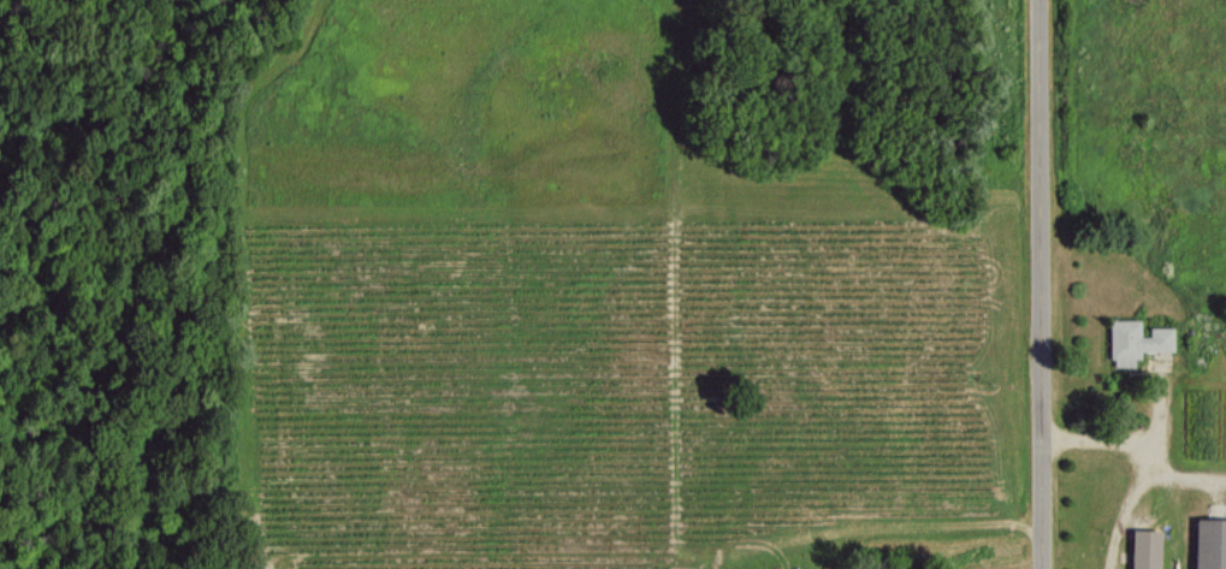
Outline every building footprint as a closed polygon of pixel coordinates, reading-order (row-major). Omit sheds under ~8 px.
[(1138,319),(1109,319),(1109,366),(1136,366),(1136,350),(1171,350),(1172,327),(1148,326),(1148,335),(1138,335),(1138,319)] [(1193,518),(1192,568),(1225,568),(1225,518),(1193,518)] [(1130,529),(1129,568),(1157,568),(1158,530),(1130,529)]
